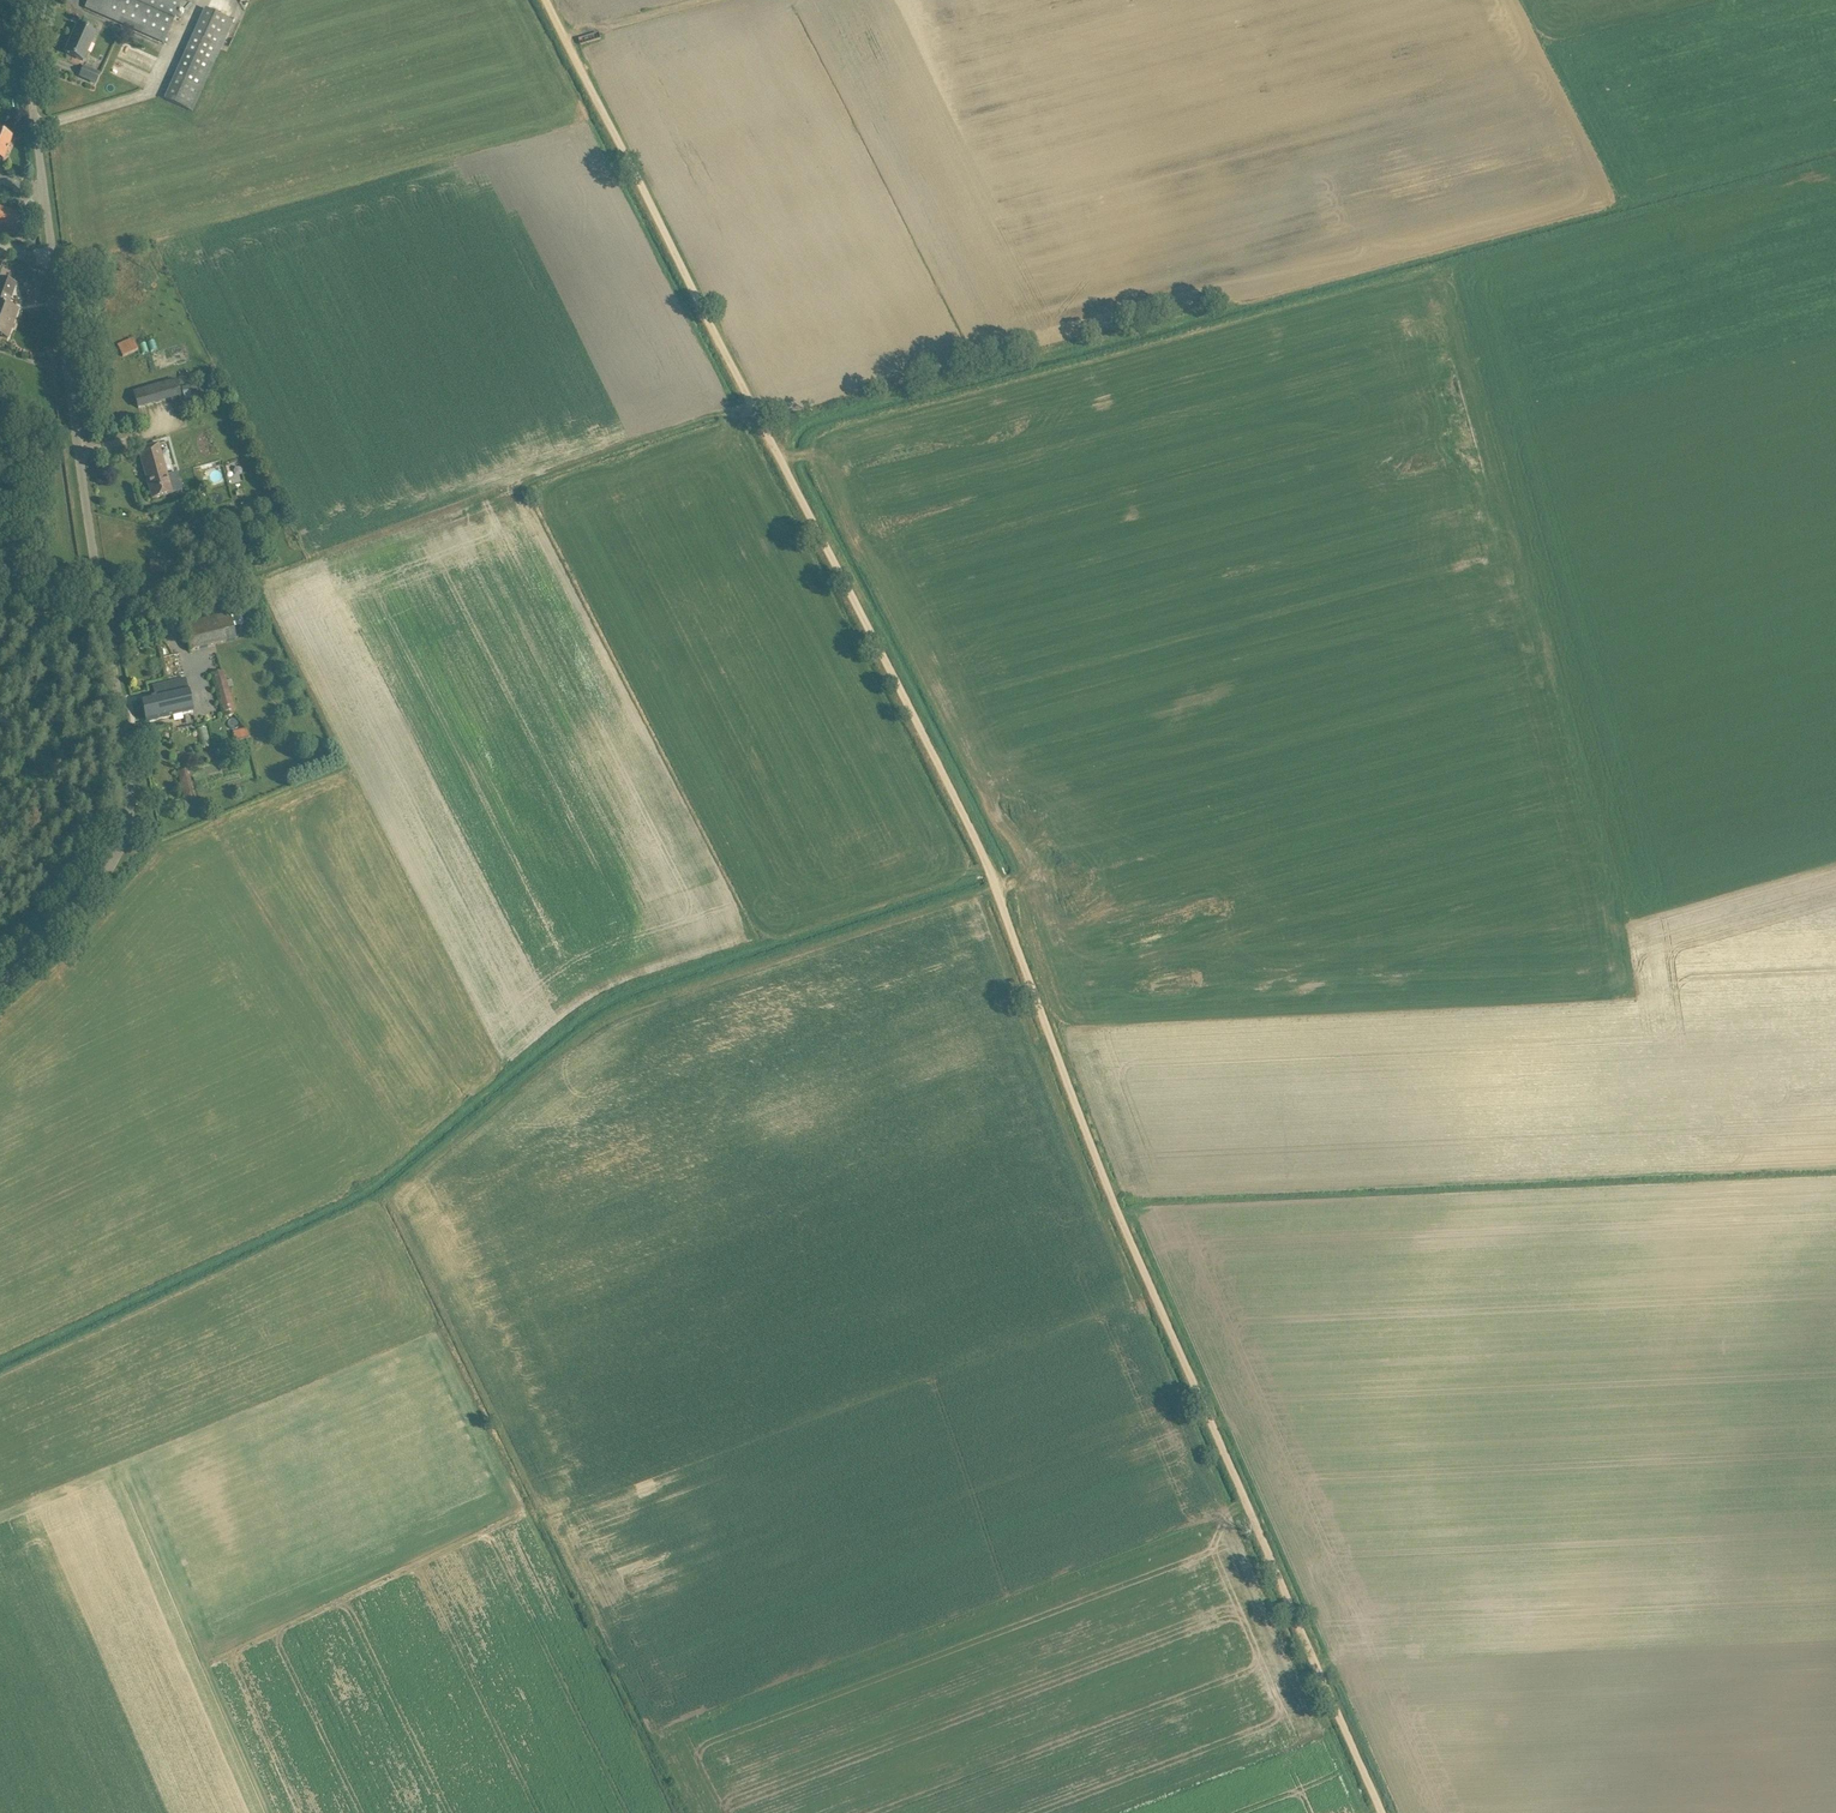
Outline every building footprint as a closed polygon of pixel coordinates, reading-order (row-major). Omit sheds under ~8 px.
[(164,43),(183,0),(89,0),(85,7),(164,43)] [(205,9),(186,53),(165,100),(195,113),(235,22),(205,9)] [(65,52),(71,55),(83,61),(95,33),(78,25),(65,52)] [(80,76),(96,83),(100,74),(84,67),(80,76)] [(3,160),(12,137),(0,133),(0,159),(3,160)] [(6,233),(17,237),(25,216),(0,207),(0,231),(6,233)] [(8,338),(18,310),(7,306),(10,299),(15,284),(0,279),(0,335),(8,338)] [(123,356),(138,349),(133,338),(118,346),(123,356)] [(176,378),(132,390),(136,408),(181,396),(176,378)] [(173,493),(160,443),(138,449),(152,499),(173,493)] [(151,571),(166,569),(165,558),(150,559),(151,571)] [(190,651),(216,645),(236,640),(229,613),(184,624),(190,651)] [(228,687),(227,681),(224,670),(222,671),(212,674),(224,718),(234,715),(236,714),(228,687)] [(146,722),(152,721),(194,711),(187,679),(152,686),(155,696),(141,700),(146,722)] [(198,728),(204,746),(214,743),(208,724),(198,728)] [(249,738),(247,728),(245,728),(233,731),(236,741),(249,738)] [(194,797),(187,769),(177,771),(184,799),(194,797)]
